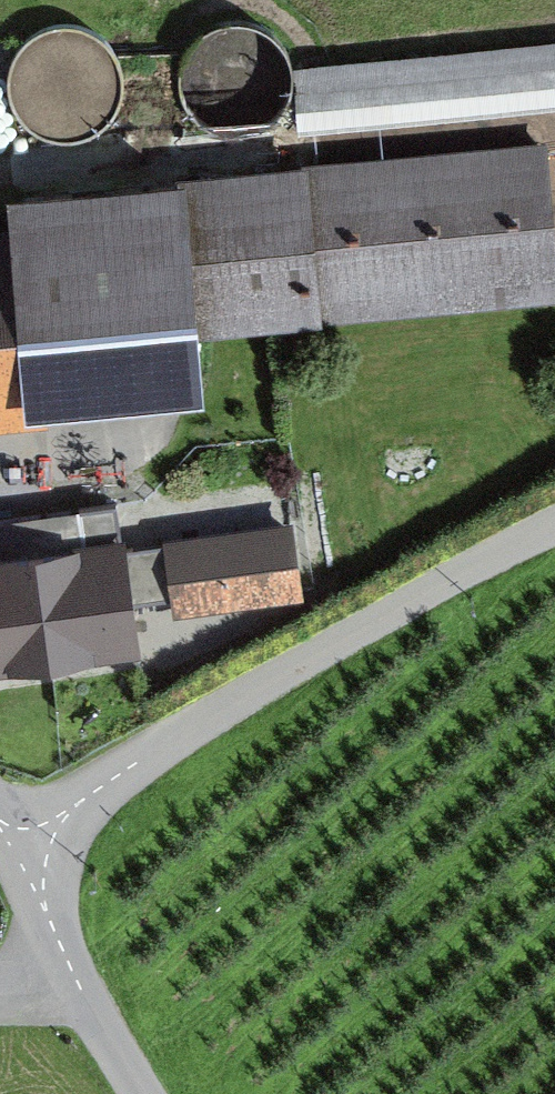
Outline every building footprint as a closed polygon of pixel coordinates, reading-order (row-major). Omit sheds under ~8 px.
[(288,98),(288,67),(273,39),(245,24),(213,25),(187,42),(173,68),(174,98),(189,123),(215,138),(244,139),(271,125),(288,98)] [(122,105),(123,73),(107,46),(80,30),(48,31),(21,49),(8,75),(9,104),(24,130),(49,145),(79,145),(105,132),(122,105)] [(291,69),(298,136),(554,110),(554,43),(291,69)] [(554,294),(554,147),(202,181),(200,162),(17,179),(21,221),(0,223),(0,432),(62,426),(59,398),(202,384),(197,329),(554,294)] [(138,509),(153,641),(299,625),(285,493),(138,509)] [(129,667),(112,520),(0,533),(0,682),(129,667)]
